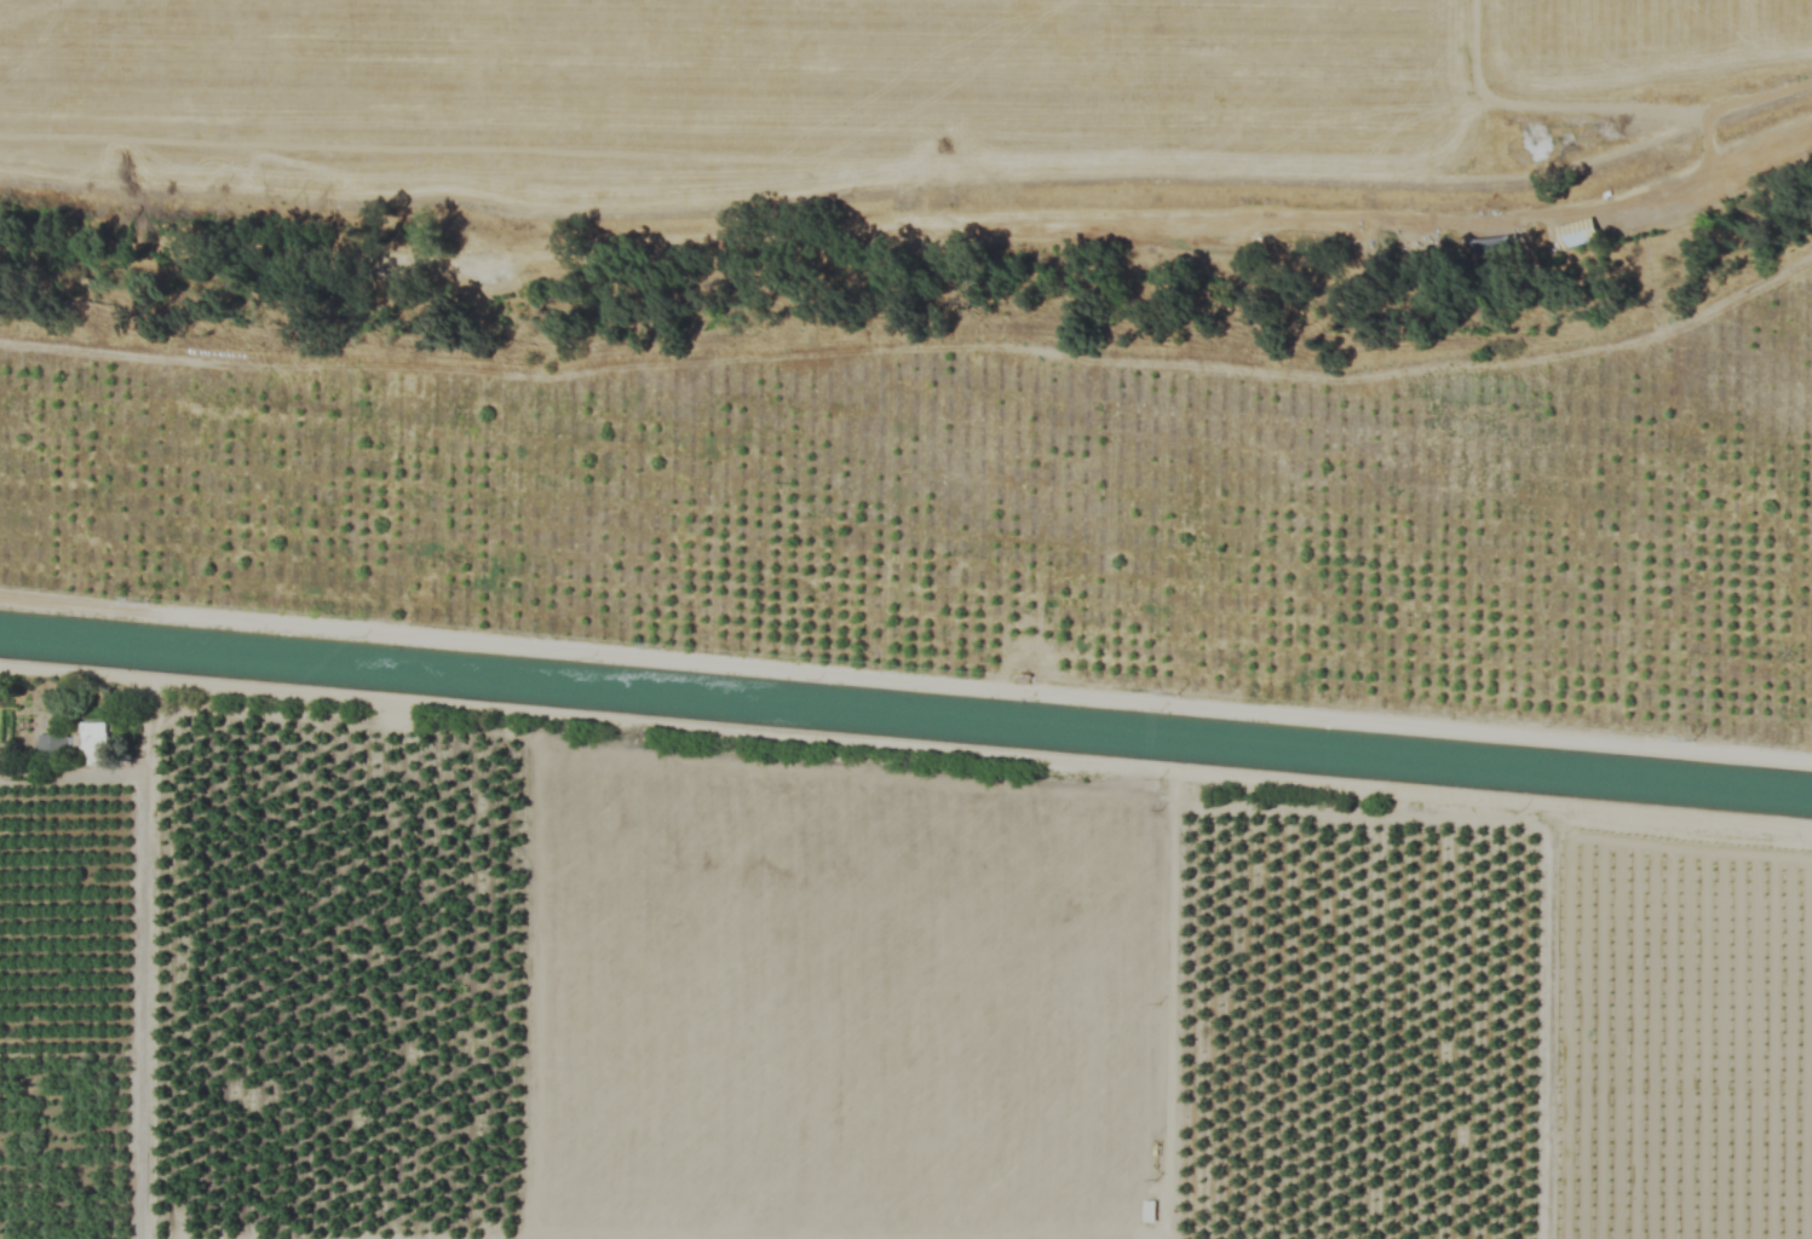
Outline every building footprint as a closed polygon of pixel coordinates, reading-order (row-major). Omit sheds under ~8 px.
[(104,722),(77,723),(77,735),(37,735),(38,761),(66,760),(66,748),(80,748),(80,767),(104,766),(104,722)]
